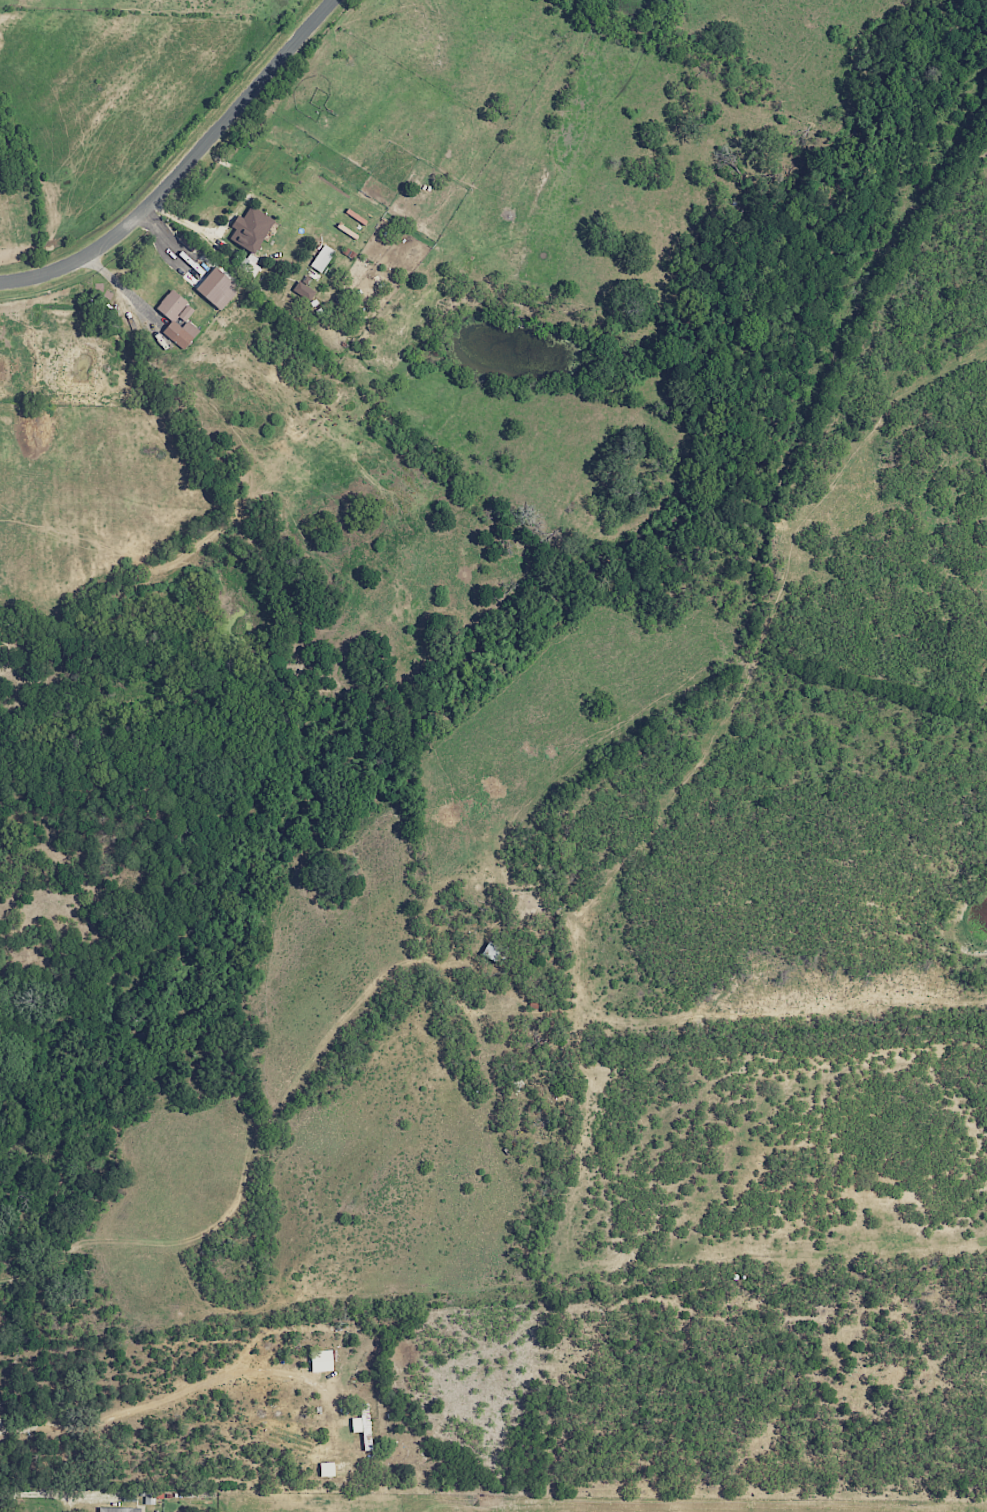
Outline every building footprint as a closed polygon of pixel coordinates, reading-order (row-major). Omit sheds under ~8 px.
[(275,221),(251,205),(242,218),(238,215),(231,226),(236,229),(229,239),(253,255),(275,221)] [(336,252),(324,244),(310,265),(322,273),(336,252)] [(196,287),(221,309),(238,290),(214,268),(196,287)] [(316,293),(300,280),(292,290),(308,303),(316,293)] [(162,335),(186,350),(199,329),(187,321),(196,308),(169,291),(156,311),(171,320),(162,335)] [(310,1351),(311,1372),(333,1371),(332,1350),(310,1351)] [(352,1433),(362,1433),(364,1451),(372,1451),(369,1404),(360,1405),(361,1418),(351,1418),(352,1433)] [(335,1477),(334,1463),(320,1463),(320,1477),(335,1477)]
